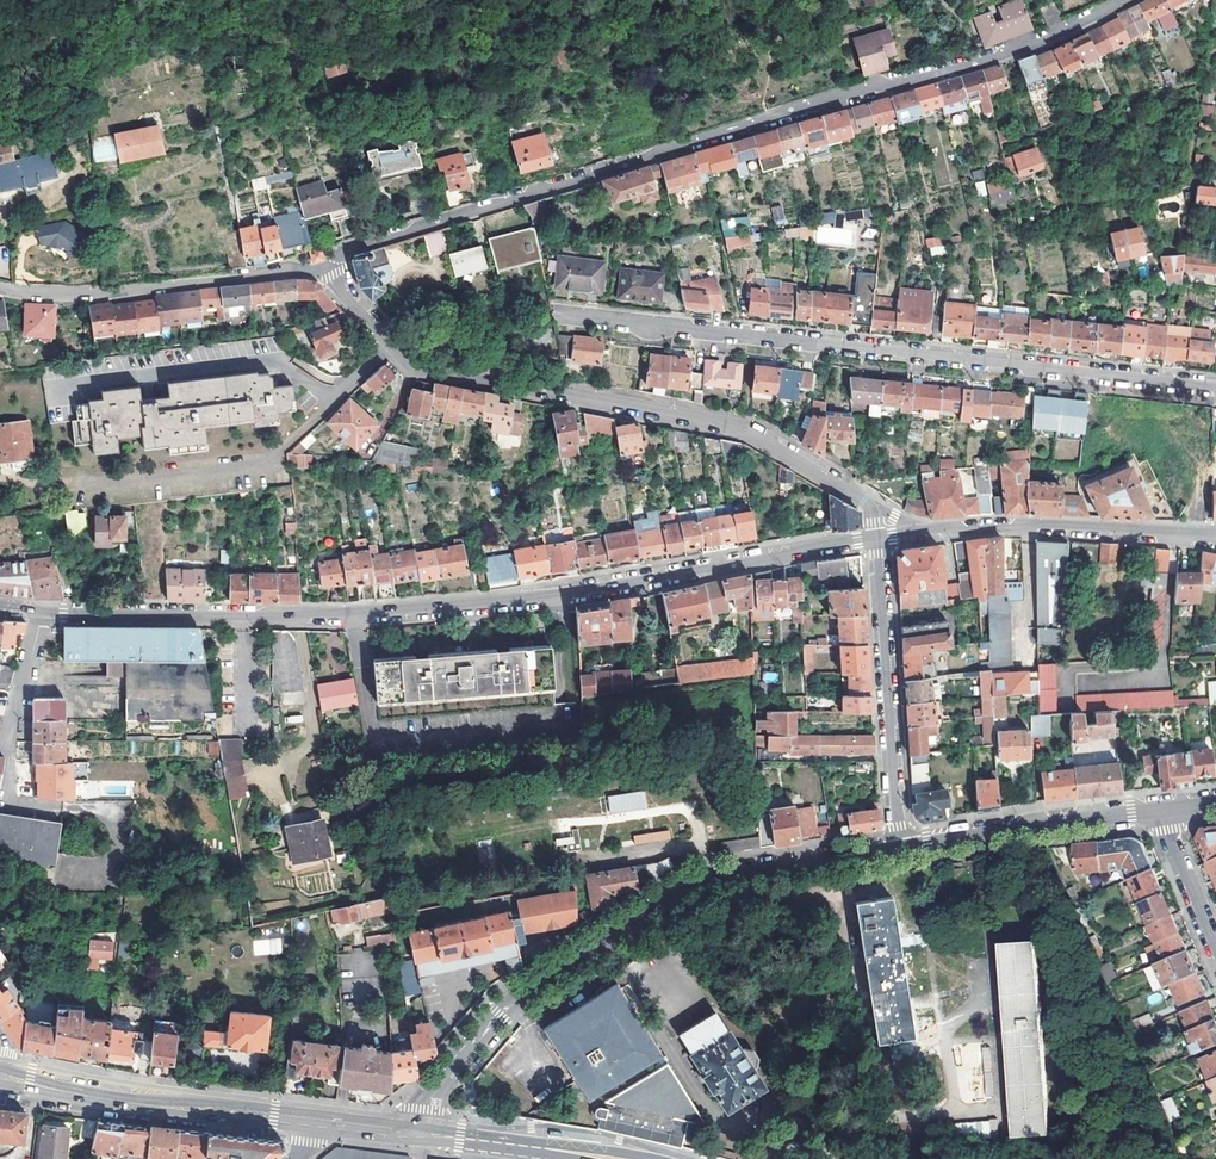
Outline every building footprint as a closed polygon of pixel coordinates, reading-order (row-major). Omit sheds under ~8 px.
[(995,23),(1001,39),(1008,37),(1033,27),(1023,0),(1001,8),(1005,19),(995,23)] [(1166,0),(1148,0),(1141,3),(1138,5),(1146,21),(1157,16),(1164,30),(1177,23),(1169,7),(1166,0)] [(1062,20),(1055,3),(1040,9),(1047,27),(1062,20)] [(1116,15),(1118,19),(1127,38),(1149,28),(1146,21),(1138,5),(1130,9),(1116,15)] [(995,23),(992,11),(976,16),(986,44),(1001,39),(995,23)] [(1118,19),(1094,31),(1104,52),(1113,49),(1120,45),(1129,41),(1127,38),(1118,19)] [(864,75),(886,69),(883,58),(895,54),(888,31),(855,41),(864,75)] [(1104,52),(1094,31),(1086,35),(1096,55),(1104,52)] [(1096,55),(1086,35),(1070,43),(1080,63),(1096,55)] [(1207,61),(1214,62),(1215,42),(1215,38),(1210,37),(1207,61)] [(1129,41),(1120,45),(1122,49),(1131,45),(1129,41)] [(1070,43),(1053,50),(1062,68),(1063,72),(1080,64),(1080,63),(1070,43)] [(1053,50),(1035,58),(1041,76),(1062,68),(1053,50)] [(1023,58),(1020,59),(1030,89),(1044,85),(1041,76),(1035,58),(1034,54),(1023,58)] [(324,64),(314,66),(319,80),(329,77),(328,74),(344,68),(340,55),(323,60),(324,64)] [(1166,65),(1174,81),(1185,75),(1177,59),(1166,65)] [(982,71),(988,92),(1004,87),(1005,90),(1009,89),(1001,65),(987,69),(982,71)] [(1168,86),(1175,83),(1174,81),(1166,65),(1159,68),(1168,86)] [(977,72),(959,78),(965,98),(965,102),(980,97),(984,113),(988,112),(992,111),(988,92),(982,71),(977,72)] [(943,82),(936,84),(942,105),(957,100),(965,98),(959,78),(943,82)] [(942,105),(936,84),(919,89),(913,91),(918,111),(942,105)] [(902,94),(891,97),(897,121),(898,123),(919,117),(918,111),(913,91),(902,94)] [(1213,95),(1204,95),(1204,102),(1212,103),(1213,95)] [(879,101),(867,104),(872,125),(873,128),(897,121),(891,97),(879,101)] [(1099,101),(1091,104),(1094,111),(1102,108),(1099,101)] [(867,104),(853,108),(858,129),(872,125),(867,104)] [(1087,113),(1094,111),(1091,104),(1084,106),(1087,113)] [(1212,106),(1202,105),(1201,114),(1211,116),(1212,106)] [(1062,106),(1055,108),(1057,115),(1064,113),(1062,106)] [(845,111),(848,120),(852,119),(855,129),(858,129),(853,108),(851,109),(846,110),(845,111)] [(830,115),(821,118),(828,142),(852,135),(848,120),(845,111),(830,115)] [(507,123),(509,129),(524,125),(523,118),(507,123)] [(804,147),(805,147),(807,157),(830,151),(828,142),(821,118),(810,121),(798,124),(804,147)] [(873,128),(875,135),(899,128),(898,123),(897,121),(873,128)] [(524,125),(509,129),(520,171),(550,164),(543,134),(535,136),(532,123),(524,125)] [(787,127),(776,131),(781,151),(781,153),(804,147),(798,124),(787,127)] [(997,129),(1000,142),(1006,140),(1003,128),(997,129)] [(118,138),(121,153),(123,161),(123,162),(163,154),(158,131),(118,138)] [(770,132),(752,137),(757,156),(757,158),(781,151),(776,131),(770,132)] [(735,163),(738,178),(748,175),(744,160),(757,156),(752,137),(747,139),(730,144),(735,163)] [(372,180),(420,166),(417,155),(414,155),(413,150),(415,149),(413,141),(396,145),(398,152),(392,154),(392,152),(377,155),(376,152),(365,154),(367,163),(370,162),(371,169),(369,169),(372,180)] [(1,145),(5,163),(12,161),(8,143),(1,145)] [(700,174),(735,163),(730,144),(717,147),(694,154),(700,174)] [(1036,147),(1013,155),(1019,174),(1042,167),(1036,147)] [(781,151),(757,158),(761,173),(785,166),(781,153),(781,151)] [(0,192),(58,178),(52,152),(0,165),(0,192)] [(99,156),(103,176),(121,173),(119,161),(123,161),(121,153),(117,154),(117,152),(99,156)] [(664,184),(700,174),(694,154),(684,157),(686,162),(681,164),(677,159),(660,165),(662,175),(664,184)] [(1196,154),(1195,162),(1202,163),(1203,155),(1196,154)] [(447,191),(443,192),(448,209),(461,205),(460,201),(463,200),(462,193),(458,194),(457,188),(469,184),(462,155),(439,160),(442,171),(447,191)] [(1009,178),(1019,174),(1013,155),(1004,158),(1009,178)] [(642,204),(656,200),(652,188),(654,188),(651,178),(662,175),(660,165),(655,166),(601,182),(596,184),(600,197),(607,195),(608,202),(633,195),(635,199),(640,198),(642,204)] [(264,185),(293,178),(291,171),(263,177),(264,185)] [(984,172),(960,178),(962,185),(985,179),(984,172)] [(251,193),(265,190),(264,185),(263,177),(249,181),(251,193)] [(984,180),(975,182),(978,196),(987,194),(984,180)] [(239,199),(252,196),(251,193),(249,181),(236,183),(239,199)] [(987,186),(989,191),(1011,186),(1010,181),(987,186)] [(333,210),(336,221),(341,241),(364,235),(350,186),(325,193),(322,182),(296,189),(301,209),(303,214),(304,218),(333,210)] [(1215,207),(1215,200),(1215,188),(1197,185),(1194,204),(1215,207)] [(411,204),(431,198),(428,186),(407,192),(411,204)] [(989,191),(989,198),(1013,192),(1011,186),(989,191)] [(433,203),(431,198),(411,204),(413,210),(433,203)] [(845,203),(847,210),(864,206),(862,199),(845,203)] [(544,216),(545,200),(523,206),(527,220),(544,216)] [(822,209),(824,215),(836,213),(841,212),(839,205),(822,209)] [(844,211),(843,220),(872,212),(870,205),(864,206),(847,210),(846,211),(844,211)] [(779,207),(770,208),(772,217),(781,215),(779,207)] [(303,214),(301,209),(272,216),(273,221),(303,214)] [(331,223),(336,221),(333,210),(304,218),(305,221),(329,215),(331,223)] [(841,212),(836,213),(835,223),(834,230),(843,229),(843,220),(844,211),(841,212)] [(885,214),(884,222),(893,221),(892,213),(885,214)] [(274,227),(280,250),(282,259),(297,255),(294,247),(310,243),(305,221),(304,218),(303,214),(273,221),(274,227)] [(781,215),(772,217),(774,224),(786,222),(784,214),(781,215)] [(240,231),(243,247),(245,258),(248,257),(249,263),(252,263),(253,266),(266,264),(264,253),(259,230),(256,215),(252,216),(255,227),(240,231)] [(748,215),(721,221),(723,230),(737,229),(751,229),(748,215)] [(36,229),(40,246),(49,244),(56,243),(74,254),(85,236),(65,223),(36,229)] [(259,230),(264,253),(280,250),(274,227),(259,230)] [(799,230),(798,241),(812,239),(812,234),(812,227),(801,229),(799,230)] [(529,229),(490,240),(497,269),(509,266),(508,259),(520,256),(522,262),(538,258),(529,229)] [(725,239),(738,238),(737,229),(723,230),(725,239)] [(940,245),(952,244),(948,229),(942,230),(944,238),(940,239),(940,245)] [(444,230),(425,235),(431,256),(450,251),(444,230)] [(799,230),(788,232),(787,243),(798,241),(799,230)] [(1138,230),(1123,233),(1129,257),(1144,255),(1138,230)] [(1129,257),(1123,233),(1108,236),(1114,261),(1129,257)] [(691,244),(689,234),(669,236),(670,237),(672,247),(691,244)] [(1191,236),(1185,236),(1184,247),(1196,248),(1197,237),(1191,236)] [(743,237),(738,238),(725,239),(727,248),(740,247),(739,244),(744,244),(743,237)] [(929,247),(940,245),(940,239),(927,240),(929,247)] [(74,254),(56,243),(49,244),(50,249),(59,250),(71,258),(74,254)] [(483,246),(451,255),(458,278),(489,269),(483,246)] [(245,258),(243,247),(227,250),(230,269),(246,268),(245,258)] [(393,274),(385,247),(356,255),(353,260),(362,288),(373,298),(387,288),(385,285),(391,279),(393,274)] [(319,249),(309,252),(313,264),(323,261),(319,249)] [(600,291),(603,261),(559,255),(555,285),(600,291)] [(520,256),(508,259),(509,266),(522,262),(520,256)] [(726,276),(722,256),(712,258),(716,277),(726,276)] [(1180,284),(1182,271),(1183,258),(1160,259),(1165,278),(1166,285),(1180,284)] [(1215,274),(1215,261),(1183,258),(1182,271),(1215,274)] [(659,302),(663,274),(622,268),(618,296),(659,302)] [(679,276),(682,291),(694,285),(690,271),(679,276)] [(1100,276),(1103,289),(1108,289),(1106,275),(1100,276)] [(767,289),(766,279),(754,278),(749,312),(762,314),(761,317),(767,318),(767,314),(769,314),(767,289)] [(1166,285),(1165,278),(1152,279),(1154,286),(1166,285)] [(315,299),(322,305),(328,297),(315,283),(304,280),(295,281),(294,299),(315,299)] [(282,300),(294,299),(295,281),(279,282),(273,283),(274,300),(282,300)] [(703,281),(694,285),(692,291),(698,292),(698,293),(706,294),(703,281)] [(810,281),(810,292),(809,319),(824,321),(827,293),(819,292),(819,289),(815,289),(816,281),(810,281)] [(250,303),(274,300),(273,283),(252,285),(248,286),(250,303)] [(692,291),(694,285),(682,291),(686,306),(694,307),(698,307),(709,308),(706,294),(698,293),(698,292),(692,291)] [(244,311),(251,310),(250,303),(248,286),(225,288),(220,288),(223,309),(228,308),(228,304),(243,303),(244,311)] [(744,286),(735,288),(737,298),(746,297),(744,286)] [(832,286),(828,286),(827,293),(824,321),(871,326),(873,311),(874,303),(876,290),(861,288),(860,297),(831,294),(832,286)] [(199,291),(199,292),(201,307),(215,306),(218,321),(225,321),(223,309),(220,288),(203,290),(199,291)] [(767,289),(769,314),(790,317),(791,303),(788,302),(789,291),(767,289)] [(1105,301),(1103,289),(1095,289),(1097,300),(1100,300),(1105,301)] [(796,290),(795,318),(809,319),(810,292),(796,290)] [(183,294),(177,294),(180,322),(202,320),(201,307),(199,292),(183,294)] [(156,302),(158,324),(180,322),(177,294),(163,296),(155,297),(156,302)] [(334,303),(328,297),(322,305),(328,309),(334,303)] [(1168,297),(1167,308),(1169,308),(1179,309),(1182,309),(1183,299),(1168,297)] [(887,312),(873,311),(871,326),(895,329),(899,301),(889,300),(888,305),(887,312)] [(899,301),(895,329),(927,332),(930,312),(920,311),(922,303),(899,300),(899,301)] [(159,331),(158,324),(156,302),(145,303),(135,304),(137,332),(138,338),(159,336),(159,331)] [(874,303),(873,311),(887,312),(888,305),(874,303)] [(90,336),(115,334),(112,307),(112,306),(112,304),(100,306),(91,307),(87,307),(90,336)] [(137,332),(135,304),(122,305),(112,306),(112,307),(115,334),(137,332)] [(944,314),(942,334),(973,337),(976,307),(945,304),(944,314)] [(1000,306),(1001,315),(1029,318),(1029,317),(1032,309),(1000,306)] [(976,307),(973,337),(989,339),(988,347),(998,348),(1000,320),(987,319),(988,309),(976,307)] [(39,308),(26,308),(25,336),(52,336),(52,309),(39,308)] [(1182,309),(1179,309),(1179,317),(1187,318),(1188,310),(1182,309)] [(337,326),(350,320),(342,311),(317,320),(314,321),(306,326),(321,357),(334,351),(329,341),(342,335),(337,326)] [(942,334),(944,314),(935,313),(933,333),(942,334)] [(1029,318),(1001,315),(1000,320),(998,348),(1006,349),(1007,345),(1016,345),(1016,342),(1026,343),(1029,321),(1029,318)] [(1146,322),(1146,320),(1122,317),(1121,329),(1118,353),(1132,355),(1131,363),(1141,364),(1142,355),(1146,322)] [(180,322),(181,329),(203,326),(202,320),(180,322)] [(1049,323),(1047,345),(1068,348),(1071,323),(1050,320),(1049,323)] [(1029,321),(1026,343),(1047,345),(1049,323),(1029,321)] [(158,324),(159,331),(181,329),(180,322),(158,324)] [(1162,358),(1166,326),(1167,322),(1162,322),(1161,330),(1152,328),(1153,323),(1146,322),(1142,355),(1149,356),(1162,358)] [(1097,326),(1071,323),(1068,348),(1095,351),(1097,326)] [(301,332),(300,326),(282,330),(283,335),(301,332)] [(1121,329),(1097,326),(1095,351),(1105,352),(1104,360),(1118,361),(1118,353),(1121,329)] [(1191,329),(1166,326),(1162,358),(1162,366),(1172,368),(1173,359),(1177,359),(1187,361),(1189,341),(1190,336),(1191,329)] [(118,340),(125,339),(138,338),(137,332),(115,334),(116,340),(118,340)] [(562,353),(562,354),(573,355),(572,359),(599,362),(602,338),(558,332),(562,353)] [(115,334),(90,336),(91,342),(116,340),(115,334)] [(125,339),(118,340),(119,351),(126,351),(125,339)] [(1210,363),(1210,359),(1212,349),(1213,342),(1213,341),(1209,340),(1208,344),(1189,341),(1187,361),(1210,363)] [(666,386),(670,356),(650,354),(648,370),(647,370),(645,383),(666,386)] [(704,382),(703,375),(703,374),(687,372),(689,358),(670,356),(666,386),(685,388),(686,380),(690,380),(689,388),(702,390),(705,391),(704,383),(704,382)] [(701,359),(703,374),(703,375),(704,382),(704,383),(738,387),(741,364),(728,362),(727,370),(716,369),(717,361),(704,359),(701,359)] [(389,361),(362,386),(364,388),(368,384),(376,393),(398,371),(394,367),(389,361)] [(802,373),(800,387),(811,389),(814,365),(803,364),(802,373)] [(751,390),(775,393),(778,370),(754,367),(751,390)] [(778,370),(775,393),(796,396),(797,387),(800,387),(802,373),(778,370)] [(256,372),(167,383),(169,397),(141,400),(139,387),(102,392),(103,400),(88,401),(89,404),(76,406),(79,420),(71,421),(75,447),(92,445),(93,457),(119,453),(117,440),(141,437),(143,450),(168,447),(169,454),(207,449),(204,428),(253,421),(254,427),(280,424),(278,413),(296,411),(291,386),(270,388),(267,374),(257,375),(256,372)] [(875,381),(849,378),(849,379),(851,401),(869,403),(867,416),(878,417),(879,404),(882,383),(874,382),(875,381)] [(938,410),(960,412),(966,413),(968,399),(973,400),(973,391),(974,382),(966,381),(965,390),(949,388),(948,389),(941,389),(938,410)] [(426,418),(427,414),(434,385),(425,383),(421,382),(419,390),(412,388),(410,390),(408,400),(405,414),(426,418)] [(887,384),(882,383),(879,404),(898,407),(898,411),(908,412),(909,407),(911,386),(911,385),(887,382),(887,384)] [(441,418),(442,413),(448,388),(440,386),(434,385),(427,414),(441,418)] [(911,386),(909,407),(908,412),(919,413),(920,408),(938,410),(941,389),(911,385),(911,386)] [(991,393),(989,415),(1010,417),(1017,418),(1022,418),(1023,403),(1032,404),(1033,389),(1033,388),(1024,387),(1024,396),(997,393),(996,394),(991,393)] [(448,388),(442,413),(441,418),(440,421),(456,425),(458,418),(459,411),(464,391),(454,389),(448,388)] [(1034,390),(1033,389),(1032,404),(1031,426),(1058,430),(1060,400),(1061,391),(1048,390),(1047,399),(1033,397),(1034,390)] [(477,393),(464,391),(459,411),(482,415),(483,394),(477,393)] [(989,415),(991,393),(973,391),(973,400),(971,416),(989,417),(989,415)] [(1060,400),(1058,430),(1059,430),(1086,434),(1088,394),(1076,393),(1075,402),(1060,400)] [(510,414),(511,406),(495,403),(495,400),(496,397),(483,394),(482,415),(482,417),(492,419),(490,430),(517,435),(520,416),(510,414)] [(408,400),(405,399),(398,412),(405,414),(408,400)] [(340,410),(332,419),(329,423),(355,447),(376,426),(349,401),(340,410)] [(783,432),(819,453),(823,451),(824,430),(825,416),(825,410),(825,405),(817,404),(816,417),(808,431),(803,428),(793,423),(788,428),(786,427),(784,429),(783,432)] [(556,442),(557,445),(587,439),(586,427),(579,428),(578,422),(574,422),(572,411),(562,409),(550,407),(556,442)] [(332,419),(340,410),(338,408),(329,416),(332,419)] [(919,413),(919,418),(937,419),(938,416),(938,410),(920,408),(919,413)] [(938,410),(938,416),(959,419),(960,412),(938,410)] [(585,424),(585,425),(615,430),(614,427),(613,419),(583,413),(585,424)] [(808,431),(816,417),(811,413),(803,428),(808,431)] [(825,416),(824,430),(829,430),(828,440),(853,442),(852,419),(841,418),(833,417),(825,416)] [(615,430),(619,455),(643,450),(638,423),(622,420),(623,426),(614,427),(615,430)] [(13,459),(14,468),(32,466),(27,421),(0,424),(0,461),(13,459)] [(1058,430),(1031,426),(1030,435),(1057,439),(1058,430)] [(674,430),(662,428),(666,450),(673,449),(677,449),(674,430)] [(686,433),(674,430),(677,449),(677,452),(689,450),(686,433)] [(1086,443),(1086,434),(1059,430),(1059,439),(1086,443)] [(404,438),(387,432),(385,438),(402,444),(404,440),(404,438)] [(309,434),(300,443),(304,448),(314,439),(309,434)] [(702,436),(705,458),(724,456),(722,440),(702,436)] [(415,443),(404,440),(402,444),(413,448),(415,443)] [(741,443),(722,440),(724,456),(725,464),(744,462),(741,443)] [(559,457),(557,445),(556,442),(546,444),(548,458),(559,457)] [(300,443),(290,452),(298,453),(304,448),(300,443)] [(1006,463),(1029,460),(1027,450),(1005,453),(1006,463)] [(288,454),(289,465),(304,467),(306,454),(298,453),(290,452),(288,454)] [(390,453),(376,452),(371,461),(389,462),(390,453)] [(931,473),(936,473),(947,471),(949,460),(944,460),(944,453),(933,453),(931,473)] [(316,455),(306,454),(304,467),(316,465),(316,455)] [(566,456),(559,457),(561,465),(561,468),(567,467),(566,456)] [(559,457),(548,458),(550,467),(561,465),(559,457)] [(350,458),(351,469),(372,470),(371,461),(350,458)] [(0,461),(0,469),(14,468),(13,459),(0,461)] [(994,499),(995,515),(1011,514),(1029,514),(1026,496),(1027,482),(1028,474),(1029,460),(1006,463),(988,466),(989,479),(989,482),(1003,481),(1004,496),(1004,498),(1001,499),(1001,496),(995,496),(996,499),(994,499)] [(371,461),(372,470),(395,472),(393,463),(389,462),(371,461)] [(478,471),(479,464),(467,463),(466,470),(468,470),(478,471)] [(420,473),(419,466),(418,465),(415,465),(410,466),(412,474),(420,473)] [(793,473),(780,466),(780,482),(792,484),(793,473)] [(457,476),(457,469),(447,468),(441,468),(432,467),(432,474),(457,476)] [(1086,487),(1100,517),(1117,518),(1142,520),(1150,516),(1152,520),(1177,521),(1169,500),(1159,505),(1157,500),(1147,505),(1143,495),(1138,483),(1131,468),(1086,487)] [(925,504),(929,520),(940,519),(978,516),(992,515),(991,500),(970,501),(969,493),(962,494),(960,470),(947,471),(936,473),(937,480),(929,481),(928,474),(924,474),(917,475),(925,504)] [(980,495),(990,494),(989,482),(989,479),(979,479),(980,493),(980,495)] [(1138,483),(1143,495),(1149,493),(1144,481),(1138,483)] [(792,484),(780,482),(780,493),(791,494),(792,484)] [(1026,496),(1029,514),(1059,515),(1060,497),(1060,484),(1027,482),(1026,496)] [(292,484),(270,487),(271,500),(284,498),(287,515),(295,514),(295,499),(292,484)] [(249,490),(239,492),(240,499),(249,498),(249,490)] [(858,511),(831,496),(832,520),(833,530),(833,534),(846,531),(859,527),(858,511)] [(1060,497),(1059,515),(1089,517),(1084,498),(1060,497)] [(925,504),(906,500),(904,510),(928,520),(929,520),(925,504)] [(85,508),(75,509),(76,520),(86,519),(85,508)] [(698,521),(715,518),(714,509),(713,508),(696,511),(696,512),(698,521)] [(714,509),(715,518),(722,517),(721,508),(714,509)] [(746,513),(734,515),(738,539),(755,536),(751,508),(746,508),(746,513)] [(632,523),(633,530),(634,534),(662,530),(662,527),(659,512),(647,514),(648,520),(632,523)] [(680,524),(698,521),(696,512),(678,515),(680,524)] [(662,527),(662,530),(667,552),(685,549),(680,524),(678,515),(678,514),(670,515),(672,525),(662,527)] [(715,518),(719,543),(738,539),(734,515),(722,517),(715,518)] [(125,516),(96,516),(96,544),(112,544),(113,541),(125,541),(125,516)] [(721,551),(719,543),(715,518),(698,521),(702,546),(709,544),(710,548),(706,548),(707,554),(721,551)] [(698,521),(680,524),(685,549),(702,546),(698,521)] [(285,523),(286,532),(296,531),(296,522),(285,523)] [(634,534),(633,530),(604,536),(604,539),(609,562),(638,557),(634,534)] [(662,530),(634,534),(638,557),(667,552),(662,530)] [(286,543),(297,543),(296,531),(286,532),(286,543)] [(581,536),(573,538),(574,542),(579,568),(609,562),(604,539),(582,543),(581,536)] [(1002,562),(1001,538),(999,538),(991,539),(987,539),(989,600),(989,602),(1009,602),(1022,602),(1024,601),(1023,583),(1002,584),(1000,562),(1002,562)] [(989,600),(987,539),(960,543),(955,543),(957,560),(961,560),(969,559),(971,574),(967,573),(962,573),(958,574),(959,584),(957,584),(959,599),(977,597),(977,602),(989,600)] [(434,550),(439,577),(468,572),(463,542),(458,543),(459,546),(434,550)] [(545,547),(550,573),(568,570),(569,578),(580,576),(579,568),(574,542),(545,547)] [(1067,551),(1068,544),(1050,543),(1036,543),(1036,549),(1067,551)] [(368,552),(372,583),(373,584),(377,583),(380,600),(385,600),(395,599),(392,582),(388,556),(387,554),(376,556),(374,545),(367,546),(368,552)] [(896,557),(898,592),(944,586),(938,545),(925,547),(902,550),(896,557)] [(1115,566),(1116,546),(1107,545),(1101,545),(1099,565),(1115,566)] [(514,551),(514,555),(520,586),(536,584),(535,579),(550,576),(550,573),(545,547),(545,546),(514,551)] [(359,584),(355,553),(348,554),(347,548),(347,547),(340,547),(342,561),(345,584),(345,586),(359,584)] [(1156,549),(1147,548),(1145,567),(1154,568),(1156,549)] [(483,554),(484,561),(514,555),(514,551),(513,549),(483,554)] [(1036,549),(1038,645),(1060,645),(1067,551),(1036,549)] [(1160,649),(1169,550),(1160,549),(1156,549),(1154,568),(1154,573),(1152,588),(1145,661),(1146,662),(1160,649)] [(414,554),(419,581),(439,577),(434,550),(414,554)] [(422,597),(419,581),(414,554),(414,551),(403,553),(388,556),(392,582),(397,582),(400,599),(408,598),(422,597)] [(368,552),(355,553),(359,584),(372,583),(368,552)] [(1202,553),(1200,573),(1199,585),(1211,587),(1215,590),(1215,557),(1202,553)] [(501,589),(520,586),(514,555),(484,561),(489,591),(501,589)] [(53,559),(24,564),(26,571),(55,566),(53,559)] [(811,563),(804,565),(805,574),(816,572),(817,577),(826,576),(827,591),(847,590),(846,573),(844,559),(811,563)] [(345,584),(342,561),(319,564),(322,587),(345,584)] [(63,598),(60,583),(58,583),(55,566),(26,571),(24,564),(0,565),(0,594),(17,595),(39,597),(63,598)] [(73,591),(78,590),(74,565),(70,566),(73,591)] [(195,600),(212,601),(212,590),(205,590),(205,570),(165,570),(167,600),(195,600)] [(484,570),(477,571),(479,582),(486,581),(484,570)] [(771,572),(756,575),(756,582),(755,582),(756,606),(756,611),(757,617),(764,617),(764,611),(772,610),(772,608),(772,581),(771,572)] [(1152,588),(1154,573),(1141,572),(1140,587),(1152,588)] [(262,602),(277,602),(275,574),(249,573),(249,574),(249,601),(262,602)] [(1200,573),(1178,574),(1175,602),(1198,603),(1199,585),(1200,573)] [(249,574),(230,575),(229,601),(237,601),(249,601),(249,574)] [(298,574),(275,574),(277,602),(286,602),(300,602),(298,574)] [(461,577),(464,593),(476,592),(473,574),(461,577)] [(704,586),(709,616),(727,613),(725,598),(733,597),(738,612),(751,610),(751,607),(750,576),(722,582),(704,586)] [(793,581),(785,581),(787,607),(793,606),(796,606),(796,601),(801,601),(801,593),(800,580),(793,581)] [(787,607),(785,581),(772,581),(772,608),(787,607)] [(957,584),(944,586),(946,600),(951,599),(959,599),(957,584)] [(688,589),(663,595),(670,633),(675,632),(675,627),(678,621),(683,621),(684,622),(684,624),(694,622),(694,619),(709,616),(704,586),(688,589)] [(944,586),(898,592),(899,608),(942,601),(946,600),(944,586)] [(862,589),(847,590),(827,591),(828,617),(837,616),(864,616),(863,602),(862,589)] [(639,606),(638,598),(634,599),(607,603),(609,641),(630,640),(628,607),(639,606)] [(977,602),(979,619),(990,618),(989,602),(989,600),(977,602)] [(1011,669),(1009,602),(989,602),(990,618),(991,642),(992,669),(1011,669)] [(575,608),(575,612),(577,644),(609,641),(607,603),(594,605),(575,608)] [(796,606),(793,606),(794,625),(802,625),(802,617),(802,606),(796,606)] [(376,703),(553,688),(549,643),(545,643),(543,614),(530,615),(532,647),(533,649),(508,651),(508,655),(495,656),(495,652),(481,653),(469,654),(428,658),(428,661),(415,662),(415,659),(373,662),(376,703)] [(839,646),(866,646),(865,630),(864,616),(837,616),(839,646)] [(810,644),(810,617),(802,617),(802,625),(803,644),(810,644)] [(1,621),(0,643),(0,648),(13,649),(14,633),(22,633),(25,622),(7,621),(1,621)] [(941,647),(951,646),(946,622),(900,628),(902,653),(941,647)] [(63,662),(106,662),(205,662),(201,640),(181,639),(181,630),(154,630),(87,629),(82,629),(82,638),(64,638),(63,662)] [(72,629),(64,629),(64,638),(82,638),(82,629),(72,629)] [(199,630),(181,630),(181,639),(201,640),(199,630)] [(290,632),(272,632),(272,692),(301,692),(290,632)] [(983,643),(984,670),(991,669),(992,669),(991,642),(983,643)] [(867,659),(866,646),(839,646),(841,675),(847,675),(868,675),(867,659)] [(830,647),(826,647),(803,647),(804,676),(811,676),(811,661),(811,653),(830,652),(830,647)] [(942,663),(941,647),(902,653),(903,667),(904,682),(921,680),(920,666),(942,663)] [(680,685),(753,675),(752,660),(677,670),(678,672),(680,685)] [(127,720),(154,720),(214,719),(205,663),(205,662),(106,662),(106,688),(128,688),(127,712),(124,712),(124,720),(125,720),(127,720)] [(581,699),(631,692),(627,664),(579,671),(581,699)] [(1038,668),(1038,673),(1039,695),(1039,716),(1056,715),(1054,665),(1038,666),(1038,668)] [(0,668),(0,684),(10,685),(13,670),(0,668)] [(980,670),(980,675),(981,698),(992,697),(992,696),(991,674),(991,669),(984,670),(980,670)] [(642,690),(680,685),(678,672),(641,677),(642,690)] [(778,681),(777,672),(762,672),(763,682),(778,681)] [(992,696),(1039,695),(1038,673),(991,674),(992,696)] [(868,686),(868,675),(847,675),(848,698),(869,697),(868,686)] [(929,678),(921,680),(904,682),(904,687),(906,705),(931,703),(929,678)] [(1209,705),(1215,704),(1215,680),(1208,681),(1209,705)] [(316,686),(320,710),(358,704),(354,682),(340,685),(340,682),(316,686)] [(553,688),(376,703),(377,706),(553,692),(553,688)] [(1172,702),(1171,691),(1075,697),(1076,714),(1082,714),(1093,713),(1109,712),(1135,711),(1173,709),(1172,702)] [(1039,716),(1039,695),(992,696),(992,697),(993,718),(993,720),(1016,720),(1016,718),(1030,717),(1039,716)] [(870,710),(869,697),(848,698),(840,698),(841,714),(870,714),(870,710)] [(993,718),(992,697),(981,698),(982,712),(975,713),(976,717),(976,720),(983,719),(993,718)] [(33,721),(62,720),(62,699),(33,699),(33,709),(33,721)] [(939,702),(931,703),(906,705),(907,722),(907,727),(939,724),(949,723),(949,720),(945,720),(940,716),(939,702)] [(1135,711),(1109,712),(1111,729),(1120,728),(1119,717),(1135,716),(1135,711)] [(1071,742),(1112,736),(1111,729),(1109,712),(1093,713),(1094,724),(1083,726),(1082,714),(1076,714),(1069,715),(1070,733),(1071,742)] [(793,737),(794,714),(783,714),(767,714),(767,723),(754,722),(755,729),(759,729),(767,729),(767,737),(793,737)] [(288,724),(303,722),(302,715),(287,717),(288,724)] [(1069,715),(1056,715),(1039,716),(1030,717),(1031,737),(1070,733),(1069,715)] [(970,743),(970,746),(971,750),(973,750),(980,749),(988,748),(995,748),(993,720),(993,718),(983,719),(983,727),(984,742),(981,742),(981,740),(973,741),(974,743),(970,743)] [(974,727),(983,727),(983,719),(976,720),(974,720),(974,727)] [(33,742),(63,742),(63,720),(62,720),(33,721),(33,742)] [(909,757),(926,755),(925,736),(937,735),(936,728),(939,728),(939,724),(907,727),(909,752),(909,757)] [(1009,758),(1017,758),(1029,758),(1028,732),(995,733),(997,758),(1009,758)] [(781,763),(781,751),(787,751),(788,755),(873,754),(872,736),(793,737),(767,737),(762,737),(762,763),(781,763)] [(218,741),(221,760),(222,762),(241,762),(241,741),(218,741)] [(34,762),(64,762),(63,742),(33,742),(34,762)] [(1189,753),(1189,755),(1192,779),(1212,776),(1209,751),(1189,753)] [(916,805),(913,805),(915,818),(923,822),(949,818),(944,791),(930,793),(929,789),(928,789),(926,755),(909,757),(912,797),(915,796),(916,805)] [(1192,779),(1189,755),(1142,760),(1144,775),(1158,772),(1160,790),(1193,786),(1192,779)] [(1074,799),(1072,769),(1072,757),(1064,757),(1065,770),(1039,774),(1044,802),(1060,801),(1074,799)] [(64,762),(34,762),(34,763),(35,763),(35,769),(34,769),(34,780),(73,780),(73,762),(64,762)] [(222,762),(228,798),(228,801),(246,798),(241,762),(222,762)] [(874,774),(874,762),(853,762),(854,775),(874,774)] [(1079,768),(1072,769),(1074,799),(1098,796),(1100,796),(1122,793),(1117,765),(1080,769),(1079,768)] [(73,801),(73,780),(34,780),(34,791),(37,791),(37,796),(34,796),(34,798),(68,801),(73,801)] [(996,782),(975,784),(976,813),(994,810),(998,810),(996,782)] [(1034,804),(1033,786),(1017,788),(1018,800),(1017,800),(1018,806),(1034,804)] [(647,808),(645,790),(607,796),(610,814),(647,808)] [(878,829),(876,803),(870,804),(871,811),(837,816),(838,827),(827,829),(828,837),(878,829)] [(793,842),(798,841),(793,810),(793,807),(757,813),(758,839),(758,847),(793,842)] [(811,808),(793,810),(798,841),(828,837),(827,829),(827,828),(814,830),(811,808)] [(56,868),(63,822),(0,811),(0,859),(56,868)] [(322,821),(316,822),(321,843),(326,842),(322,821)] [(316,822),(285,829),(292,864),(329,856),(326,842),(321,843),(316,822)] [(635,845),(671,838),(670,829),(633,837),(635,845)] [(1203,830),(1198,838),(1208,863),(1215,860),(1215,829),(1203,830)] [(577,850),(575,830),(569,831),(570,839),(563,840),(565,852),(577,850)] [(750,849),(758,847),(758,839),(719,845),(720,853),(750,849)] [(1137,842),(1132,839),(1102,844),(1098,844),(1100,871),(1101,873),(1117,870),(1123,874),(1126,881),(1152,870),(1142,847),(1137,842)] [(1098,844),(1073,847),(1076,873),(1100,871),(1098,844)] [(647,883),(672,866),(667,860),(657,864),(643,866),(647,883)] [(1208,863),(1207,864),(1210,873),(1212,872),(1215,880),(1215,860),(1208,863)] [(647,883),(643,866),(586,876),(592,910),(612,906),(614,905),(612,894),(637,889),(647,883)] [(1161,892),(1153,871),(1128,882),(1136,902),(1161,892)] [(1066,890),(1072,904),(1079,901),(1073,887),(1066,890)] [(519,918),(510,920),(511,926),(520,924),(521,934),(576,924),(576,917),(574,891),(542,897),(541,894),(533,895),(534,899),(517,902),(519,918)] [(1138,904),(1148,926),(1171,916),(1162,894),(1138,904)] [(393,896),(331,910),(334,923),(396,910),(393,896)] [(854,903),(878,1043),(915,1037),(891,897),(854,903)] [(1072,904),(1083,927),(1089,925),(1079,901),(1072,904)] [(418,932),(408,933),(410,940),(420,986),(433,983),(431,974),(428,960),(438,958),(439,961),(491,951),(490,947),(502,945),(505,959),(509,975),(521,967),(516,946),(511,926),(510,920),(508,913),(422,931),(422,929),(418,930),(418,932)] [(581,914),(576,917),(576,924),(576,930),(589,921),(586,916),(584,918),(581,914)] [(1156,944),(1178,934),(1171,916),(1148,926),(1156,944)] [(521,934),(520,924),(511,926),(516,946),(523,944),(521,934)] [(1,937),(9,929),(3,927),(0,930),(0,936),(1,937)] [(394,933),(395,943),(410,940),(408,933),(407,930),(394,933)] [(380,941),(380,946),(395,943),(394,933),(379,936),(380,941)] [(46,945),(47,934),(33,934),(32,947),(35,947),(46,945)] [(1163,962),(1186,952),(1178,934),(1156,944),(1160,954),(1163,962)] [(1089,940),(1093,950),(1099,947),(1095,937),(1089,940)] [(283,953),(282,938),(252,940),(253,956),(283,953)] [(98,942),(89,942),(88,958),(111,959),(112,943),(98,942)] [(1013,1137),(1050,1135),(1037,942),(1000,944),(1013,1137)] [(439,961),(438,958),(428,960),(431,974),(505,959),(502,945),(490,947),(491,951),(439,961)] [(1104,956),(1099,947),(1093,950),(1097,959),(1104,956)] [(8,962),(0,950),(0,969),(8,962)] [(1171,985),(1196,975),(1186,952),(1163,962),(1156,965),(1163,984),(1165,987),(1171,985)] [(1163,962),(1160,954),(1153,957),(1156,965),(1163,962)] [(412,960),(398,963),(405,996),(419,993),(412,960)] [(1109,985),(1115,982),(1107,964),(1100,967),(1109,985)] [(1158,986),(1163,984),(1156,965),(1144,970),(1148,980),(1154,978),(1158,986)] [(1196,975),(1171,985),(1179,1006),(1204,995),(1196,975)] [(542,1029),(589,1102),(655,1062),(663,1057),(617,983),(542,1029)] [(16,1006),(5,990),(0,993),(0,1018),(16,1006)] [(1159,993),(1147,997),(1150,1005),(1162,1001),(1159,993)] [(1207,1002),(1181,1013),(1189,1032),(1215,1021),(1207,1002)] [(1118,1007),(1126,1026),(1133,1023),(1125,1004),(1118,1007)] [(16,1006),(0,1018),(0,1020),(9,1033),(16,1043),(22,1051),(25,1021),(16,1006)] [(58,1028),(54,1027),(51,1057),(64,1060),(78,1062),(78,1053),(81,1019),(82,1014),(82,1010),(60,1008),(58,1028)] [(678,1034),(728,1111),(763,1089),(751,1071),(755,1069),(758,1059),(752,1048),(742,1047),(738,1049),(713,1012),(678,1034)] [(228,1028),(226,1028),(225,1033),(205,1031),(203,1045),(227,1048),(228,1046),(265,1051),(269,1016),(230,1013),(229,1018),(227,1019),(227,1022),(229,1022),(228,1028)] [(1148,1017),(1133,1023),(1126,1026),(1130,1034),(1136,1032),(1152,1025),(1148,1017)] [(110,1022),(107,1022),(106,1022),(81,1019),(78,1053),(102,1058),(103,1058),(106,1059),(110,1028),(110,1022)] [(51,1057),(54,1027),(25,1021),(22,1051),(38,1054),(51,1057)] [(1215,1021),(1189,1032),(1188,1032),(1193,1045),(1192,1045),(1195,1053),(1198,1052),(1215,1044),(1215,1021)] [(419,1027),(421,1035),(431,1033),(429,1025),(419,1027)] [(150,1059),(152,1041),(142,1040),(143,1032),(110,1028),(106,1059),(132,1062),(134,1051),(140,1052),(140,1058),(150,1059)] [(154,1029),(152,1041),(150,1059),(150,1061),(174,1065),(177,1035),(158,1033),(157,1030),(154,1029)] [(1130,1034),(1138,1053),(1144,1051),(1136,1032),(1130,1034)] [(436,1052),(431,1033),(421,1035),(411,1037),(414,1052),(416,1063),(418,1062),(419,1060),(430,1059),(436,1052)] [(312,1074),(316,1043),(316,1038),(312,1037),(311,1043),(290,1040),(285,1079),(295,1080),(296,1072),(312,1074)] [(201,1047),(195,1041),(187,1043),(184,1052),(189,1057),(197,1056),(201,1047)] [(316,1043),(312,1074),(328,1076),(327,1084),(338,1085),(342,1047),(316,1043)] [(1198,1052),(1204,1064),(1207,1073),(1210,1081),(1215,1078),(1215,1044),(1198,1052)] [(390,1053),(372,1051),(360,1049),(342,1047),(338,1085),(361,1088),(362,1091),(369,1089),(392,1092),(391,1082),(390,1055),(390,1053)] [(390,1055),(391,1082),(413,1079),(418,1073),(416,1063),(414,1052),(390,1055)] [(667,1063),(663,1057),(655,1062),(659,1068),(667,1063)] [(710,1133),(667,1063),(659,1068),(604,1102),(613,1105),(612,1107),(607,1106),(606,1106),(605,1106),(604,1106),(603,1107),(602,1107),(601,1108),(600,1109),(600,1110),(599,1111),(599,1112),(600,1113),(600,1114),(600,1115),(601,1116),(602,1117),(603,1117),(604,1118),(605,1118),(603,1124),(671,1143),(673,1138),(677,1139),(679,1139),(679,1138),(680,1138),(681,1138),(682,1137),(682,1136),(682,1135),(682,1134),(682,1133),(682,1132),(681,1132),(681,1131),(680,1131),(679,1130),(676,1129),(677,1123),(710,1133)] [(1168,1115),(1171,1123),(1179,1119),(1170,1098),(1162,1102),(1168,1115)] [(23,1141),(27,1112),(17,1111),(0,1109),(0,1138),(23,1141)] [(99,1121),(89,1119),(86,1135),(95,1137),(97,1128),(99,1121)] [(1171,1123),(1176,1141),(1181,1139),(1187,1136),(1179,1119),(1171,1123)] [(95,1137),(90,1158),(93,1158),(97,1158),(98,1151),(118,1155),(125,1124),(114,1122),(99,1121),(97,1128),(95,1137)] [(997,1136),(997,1121),(955,1122),(955,1136),(997,1136)] [(149,1155),(152,1126),(134,1125),(125,1124),(118,1155),(117,1158),(125,1158),(126,1152),(149,1155)] [(69,1129),(44,1126),(40,1158),(65,1158),(69,1129)] [(149,1155),(149,1158),(176,1158),(180,1129),(162,1127),(152,1126),(149,1155)] [(180,1129),(176,1158),(198,1158),(198,1156),(203,1156),(206,1157),(207,1155),(209,1132),(188,1130),(180,1129)] [(207,1155),(219,1156),(219,1158),(273,1158),(282,1152),(281,1145),(279,1140),(257,1137),(209,1132),(207,1155)] [(1176,1141),(1179,1150),(1185,1148),(1181,1139),(1176,1141)] [(409,1156),(368,1151),(337,1147),(320,1158),(409,1158),(409,1156)] [(1179,1150),(1182,1158),(1188,1156),(1185,1148),(1179,1150)]
